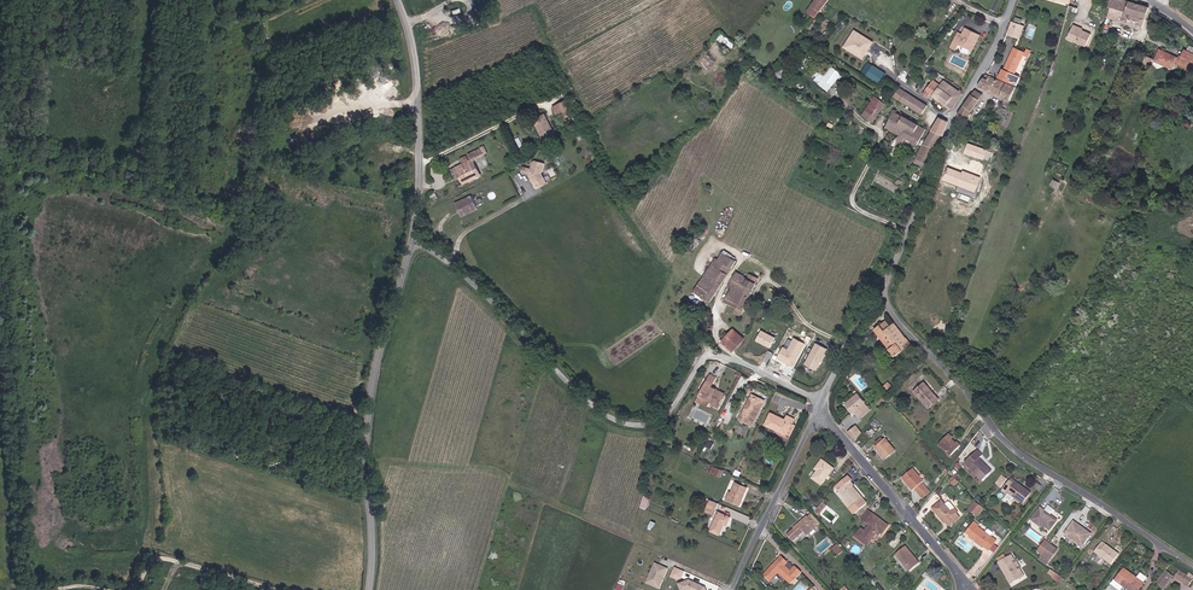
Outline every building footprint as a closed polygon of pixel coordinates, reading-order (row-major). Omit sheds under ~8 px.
[(806,11),(816,18),(829,0),(814,0),(806,11)] [(1082,10),(1090,13),(1094,1),(1095,0),(1085,0),(1082,10)] [(1146,17),(1149,7),(1123,0),(1108,0),(1107,5),(1110,6),(1131,12),(1146,17)] [(1131,12),(1110,6),(1106,18),(1128,24),(1131,12)] [(1141,28),(1146,17),(1131,12),(1128,24),(1141,28)] [(1024,25),(1011,21),(1007,35),(1020,39),(1024,25)] [(1072,26),(1067,39),(1085,46),(1090,35),(1081,31),(1077,29),(1077,28),(1072,26)] [(960,31),(953,46),(958,49),(961,43),(964,45),(965,43),(975,48),(982,34),(967,27),(964,34),(960,31)] [(872,42),(853,30),(843,47),(861,59),(872,42)] [(718,38),(731,48),(735,44),(722,33),(718,38)] [(1010,56),(1008,56),(1002,72),(1001,72),(998,79),(1014,88),(1017,80),(1012,77),(1020,57),(1022,54),(1011,50),(1009,54),(1011,54),(1010,56)] [(1161,50),(1156,60),(1173,68),(1177,57),(1161,50)] [(1185,50),(1180,60),(1187,63),(1186,65),(1192,68),(1192,53),(1185,50)] [(1147,55),(1144,60),(1150,63),(1153,58),(1147,55)] [(1192,71),(1192,68),(1186,65),(1187,63),(1180,60),(1179,65),(1192,71)] [(884,74),(868,63),(861,74),(878,84),(884,74)] [(814,81),(828,92),(840,76),(826,65),(814,81)] [(1005,86),(983,73),(976,85),(1006,101),(1013,90),(1005,85),(1005,86)] [(930,95),(952,109),(963,94),(962,93),(963,91),(960,90),(959,92),(943,82),(940,87),(932,82),(922,97),(926,100),(930,95)] [(981,93),(974,89),(958,114),(964,118),(977,98),(982,100),(984,97),(980,95),(981,93)] [(906,103),(910,96),(905,93),(904,95),(901,100),(906,103)] [(926,106),(910,96),(906,103),(905,105),(921,114),(926,106)] [(873,99),(865,113),(873,117),(877,110),(880,112),(884,105),(873,99)] [(556,114),(567,109),(563,101),(552,106),(556,114)] [(571,110),(564,113),(569,127),(574,125),(572,118),(573,117),(571,110)] [(564,113),(555,117),(558,123),(564,121),(567,128),(569,127),(564,113)] [(899,126),(903,118),(895,114),(887,129),(901,136),(902,136),(905,129),(899,126)] [(916,134),(919,126),(903,118),(899,126),(905,129),(916,134)] [(939,136),(940,137),(944,129),(944,122),(938,118),(932,132),(939,136)] [(534,128),(538,138),(541,137),(545,146),(554,142),(546,123),(534,128)] [(902,136),(901,136),(897,138),(895,144),(903,148),(907,139),(919,145),(926,130),(919,126),(916,134),(905,129),(902,136)] [(939,136),(932,132),(925,145),(924,145),(914,163),(926,170),(933,150),(932,149),(939,136)] [(984,149),(966,142),(963,151),(981,158),(984,149)] [(462,182),(459,183),(461,188),(480,180),(473,163),(487,157),(484,149),(479,151),(480,153),(467,158),(470,165),(454,172),(456,176),(458,175),(462,182)] [(525,170),(524,175),(532,177),(531,178),(539,191),(548,185),(543,176),(546,166),(536,163),(533,172),(525,170)] [(960,172),(946,166),(941,176),(957,182),(957,181),(974,188),(978,177),(961,170),(960,172)] [(957,182),(941,176),(941,177),(972,191),(974,188),(957,181),(957,182)] [(462,218),(479,210),(473,197),(456,205),(462,218)] [(691,252),(682,265),(689,270),(711,241),(704,236),(691,252)] [(682,265),(691,252),(686,249),(678,258),(678,257),(675,260),(682,265)] [(693,296),(708,306),(735,264),(723,256),(716,266),(714,264),(693,296)] [(745,283),(734,278),(726,290),(730,292),(724,305),(743,313),(760,276),(751,272),(745,283)] [(882,337),(878,341),(895,358),(908,345),(890,328),(886,331),(882,327),(876,332),(882,337)] [(727,342),(731,336),(725,332),(721,339),(727,342)] [(734,332),(731,336),(727,342),(725,345),(726,346),(737,351),(745,338),(734,332)] [(760,332),(755,342),(769,348),(774,339),(760,332)] [(872,336),(878,341),(882,337),(876,332),(872,336)] [(782,348),(776,359),(781,361),(782,360),(787,362),(787,364),(791,366),(803,344),(792,339),(786,350),(782,348)] [(826,348),(814,343),(804,364),(815,369),(826,348)] [(858,351),(854,347),(851,352),(853,353),(850,358),(848,357),(846,361),(854,364),(857,357),(856,356),(858,351)] [(716,392),(718,390),(713,387),(719,377),(714,373),(701,395),(711,401),(712,400),(715,402),(713,405),(719,408),(727,395),(721,391),(720,394),(716,392)] [(921,385),(911,394),(927,411),(936,402),(921,385)] [(751,397),(762,402),(763,400),(750,394),(744,404),(747,405),(751,397)] [(844,406),(850,415),(855,411),(858,416),(867,409),(857,396),(844,406)] [(751,426),(762,402),(751,397),(747,405),(744,404),(737,419),(751,426)] [(870,413),(867,409),(858,416),(854,419),(857,423),(870,413)] [(785,421),(769,414),(764,425),(785,435),(790,424),(791,425),(793,420),(786,417),(785,421)] [(856,424),(848,431),(855,439),(863,432),(856,424)] [(950,440),(946,436),(936,446),(947,458),(958,449),(954,444),(952,446),(948,441),(950,440)] [(885,439),(874,447),(884,459),(895,451),(885,439)] [(979,480),(989,470),(977,459),(980,456),(975,451),(962,464),(979,480)] [(829,470),(818,463),(812,472),(815,473),(809,481),(819,487),(829,470)] [(719,479),(723,472),(716,468),(712,476),(719,479)] [(920,483),(909,470),(899,478),(909,491),(910,490),(913,494),(920,489),(917,485),(920,483)] [(996,483),(1002,487),(1008,478),(1002,474),(996,483)] [(954,485),(959,481),(954,475),(949,480),(954,485)] [(847,476),(837,485),(841,489),(837,493),(844,501),(841,503),(854,517),(866,505),(851,488),(853,486),(849,483),(851,481),(847,476)] [(1010,482),(1002,494),(1006,497),(1007,496),(1021,506),(1029,495),(1010,482)] [(737,498),(738,499),(743,490),(734,484),(728,494),(726,493),(722,499),(732,505),(737,498)] [(841,489),(837,485),(833,488),(837,493),(841,489)] [(920,489),(913,494),(918,500),(925,495),(920,489)] [(650,495),(644,492),(640,504),(645,506),(650,495)] [(940,500),(931,509),(943,522),(945,520),(949,525),(959,516),(955,512),(957,510),(953,506),(949,510),(943,504),(940,500)] [(710,501),(706,510),(714,514),(719,505),(710,501)] [(947,501),(943,504),(949,510),(953,506),(948,501),(947,501)] [(973,513),(979,505),(975,501),(968,510),(973,513)] [(817,504),(812,511),(815,514),(821,507),(817,504)] [(983,508),(979,505),(973,513),(977,516),(983,508)] [(1048,507),(1045,512),(1050,516),(1054,510),(1048,507)] [(1032,521),(1039,526),(1040,524),(1049,530),(1056,520),(1050,516),(1045,512),(1040,509),(1032,521)] [(865,520),(869,515),(864,512),(861,517),(865,520)] [(886,528),(869,515),(865,520),(861,517),(859,520),(868,526),(864,532),(860,530),(854,538),(858,542),(862,536),(870,541),(873,536),(877,539),(880,535),(881,535),(886,528)] [(707,533),(716,538),(722,528),(725,530),(729,522),(717,516),(707,533)] [(805,539),(812,532),(814,530),(803,519),(790,531),(792,533),(785,539),(790,544),(801,534),(805,539)] [(990,547),(993,542),(996,539),(978,527),(979,525),(975,521),(967,531),(972,536),(970,538),(983,547),(985,545),(989,548),(990,547)] [(1073,542),(1080,547),(1087,538),(1071,527),(1062,538),(1071,544),(1073,542)] [(865,547),(870,541),(862,536),(858,542),(865,547)] [(999,546),(993,542),(990,547),(995,551),(999,546)] [(833,548),(839,555),(844,550),(838,543),(833,548)] [(1048,543),(1039,555),(1046,559),(1054,548),(1048,543)] [(1099,544),(1092,554),(1109,566),(1116,556),(1099,544)] [(904,546),(895,554),(909,569),(917,562),(904,546)] [(1046,559),(1039,555),(1035,560),(1044,567),(1048,561),(1046,559)] [(1009,575),(1012,580),(1022,574),(1019,569),(1016,571),(1011,562),(1013,561),(1011,557),(1000,564),(1007,576),(1009,575)] [(794,570),(791,572),(787,576),(781,569),(785,565),(779,560),(762,577),(768,583),(776,575),(787,587),(799,576),(794,570)] [(646,582),(658,588),(667,568),(655,562),(646,582)] [(791,572),(785,565),(781,569),(787,576),(791,572)] [(1126,589),(1138,589),(1142,584),(1135,579),(1123,570),(1114,581),(1126,589)] [(1165,571),(1155,583),(1163,589),(1172,576),(1165,571)] [(1186,576),(1179,571),(1174,577),(1181,583),(1186,576)] [(1135,579),(1142,584),(1147,578),(1140,573),(1135,579)] [(1063,581),(1054,574),(1051,576),(1050,578),(1055,583),(1063,581)] [(1181,583),(1187,587),(1192,580),(1187,575),(1186,576),(1181,583)] [(688,580),(678,583),(680,589),(705,589),(704,587),(688,580)]
